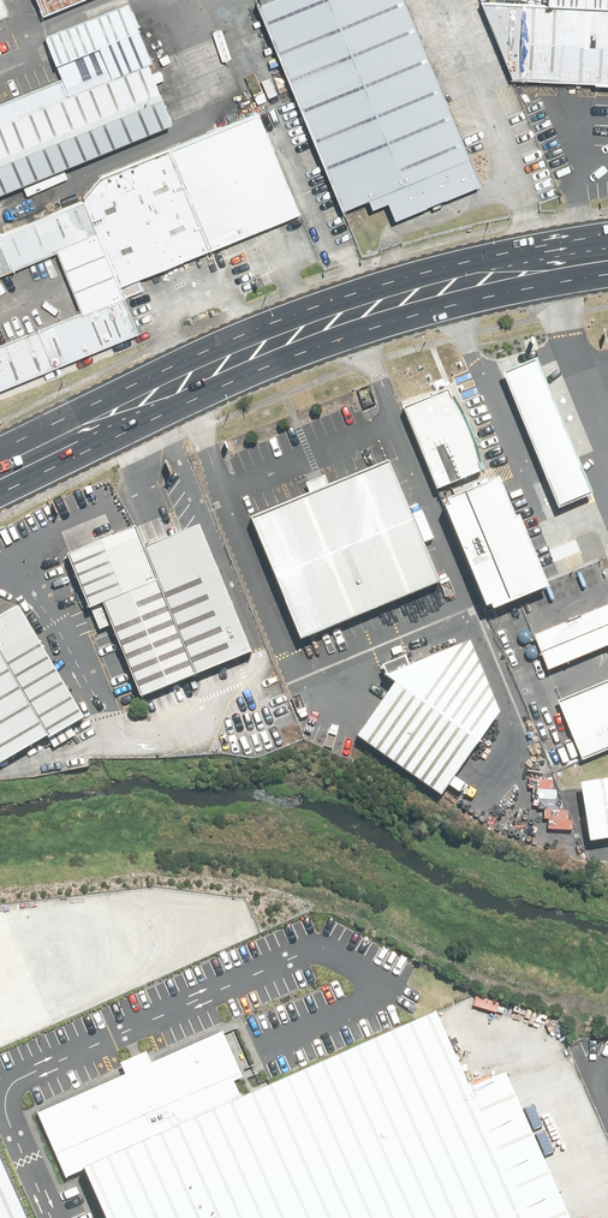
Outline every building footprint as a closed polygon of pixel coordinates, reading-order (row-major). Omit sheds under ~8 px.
[(42,15),(80,0),(36,0),(42,15)] [(403,0),(276,0),(260,6),(342,209),(368,198),(372,208),(389,201),(396,218),(478,185),(403,0)] [(541,9),(578,11),(579,0),(542,0),(541,9)] [(578,11),(607,12),(607,0),(579,0),(578,11)] [(149,65),(154,64),(129,2),(46,36),(63,79),(0,104),(0,125),(149,65)] [(578,11),(541,9),(476,5),(507,81),(607,86),(607,12),(578,11)] [(173,123),(149,65),(0,125),(0,193),(173,123)] [(260,113),(168,147),(209,245),(298,210),(260,113)] [(209,245),(168,147),(103,173),(85,197),(120,284),(184,256),(209,245)] [(0,231),(0,275),(59,252),(83,311),(0,345),(0,387),(139,332),(120,284),(85,197),(0,231)] [(589,488),(535,361),(504,373),(558,501),(589,488)] [(449,391),(403,410),(435,490),(482,471),(449,391)] [(382,468),(247,522),(294,639),(429,585),(382,468)] [(504,481),(442,506),(484,610),(546,585),(504,481)] [(250,654),(199,528),(145,550),(196,676),(250,654)] [(141,698),(196,676),(145,550),(136,529),(68,556),(76,575),(90,608),(103,603),(141,698)] [(534,635),(548,671),(607,647),(607,606),(534,635)] [(18,608),(0,618),(0,656),(48,739),(83,718),(18,608)] [(381,681),(347,733),(434,793),(488,716),(456,638),(381,681)] [(48,739),(0,656),(0,767),(48,739)] [(556,700),(582,762),(607,751),(607,679),(556,700)] [(580,785),(589,843),(607,840),(607,780),(580,785)] [(103,1217),(568,1217),(505,1076),(461,1095),(429,1022),(248,1103),(218,1037),(23,1124),(52,1189),(84,1175),(103,1217)] [(0,1161),(0,1217),(27,1217),(0,1161)]
